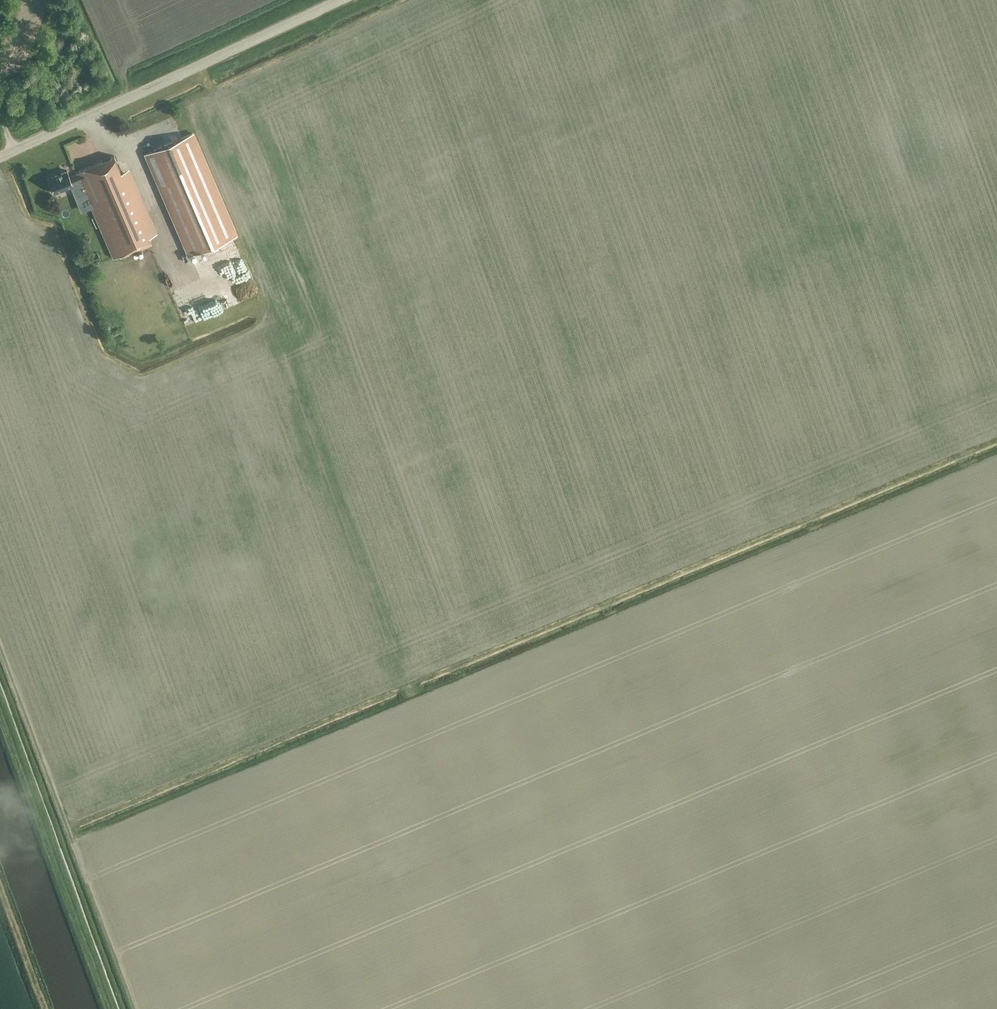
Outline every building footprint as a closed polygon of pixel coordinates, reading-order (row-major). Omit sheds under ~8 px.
[(146,153),(190,255),(237,235),(193,133),(146,153)] [(73,183),(80,181),(113,258),(122,254),(122,255),(152,242),(149,235),(158,231),(130,167),(122,170),(116,155),(77,171),(78,173),(70,176),(68,170),(49,178),(56,193),(74,185),(73,183)]
